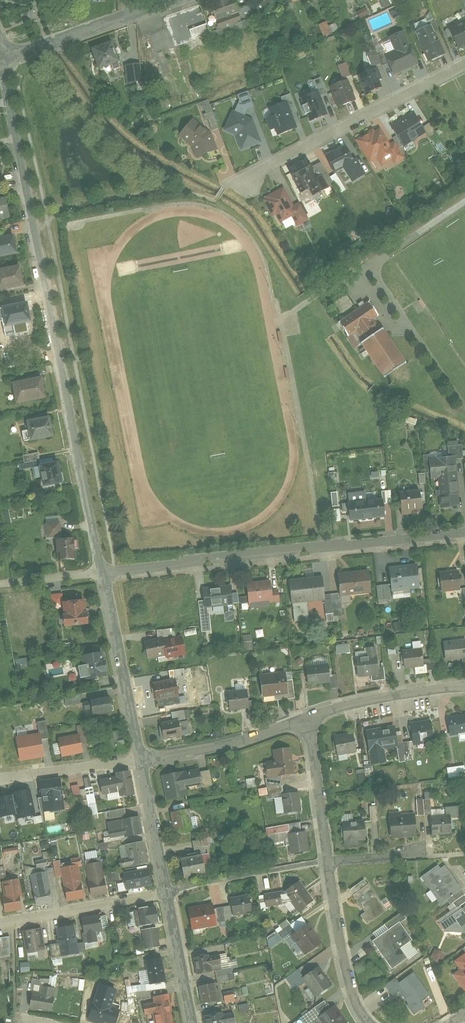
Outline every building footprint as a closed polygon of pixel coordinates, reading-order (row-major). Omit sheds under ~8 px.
[(163,11),(167,23),(136,34),(146,62),(167,54),(182,96),(245,73),(241,62),(265,53),(250,11),(237,15),(231,0),(194,0),(163,11)] [(412,23),(413,28),(425,24),(424,19),(412,23)] [(322,36),(331,32),(325,20),(316,25),(322,36)] [(431,27),(434,35),(439,32),(433,20),(427,23),(429,28),(431,27)] [(457,50),(464,47),(464,22),(447,30),(457,50)] [(414,34),(427,63),(443,57),(434,35),(431,27),(429,28),(414,34)] [(394,75),(418,65),(404,32),(389,39),(394,52),(386,56),(389,64),(394,75)] [(110,36),(88,44),(96,65),(118,57),(110,36)] [(368,66),(379,63),(376,53),(389,49),(387,41),(373,44),(375,53),(366,55),(368,66)] [(382,66),(389,64),(386,56),(384,51),(377,54),(382,66)] [(139,62),(129,63),(130,81),(140,81),(139,62)] [(337,68),(342,80),(352,76),(347,64),(337,68)] [(365,95),(381,88),(374,71),(358,77),(365,95)] [(314,81),(318,93),(319,97),(327,94),(321,79),(314,81)] [(337,109),(355,102),(346,81),(329,88),(337,109)] [(239,102),(234,113),(244,117),(247,111),(254,109),(248,92),(237,96),(239,102)] [(318,93),(300,100),(309,123),(327,117),(319,97),(318,93)] [(281,99),(283,105),(286,104),(290,115),(296,112),(290,96),(281,99)] [(199,102),(203,113),(210,111),(206,100),(199,102)] [(283,105),(268,110),(271,118),(266,120),(270,132),(276,130),(278,136),(296,130),(290,115),(286,104),(283,105)] [(232,112),(223,131),(235,137),(241,152),(261,145),(253,121),(244,117),(234,113),(232,112)] [(211,132),(218,129),(212,113),(202,116),(205,122),(208,121),(211,132)] [(413,114),(391,128),(403,148),(426,135),(422,128),(413,114)] [(196,159),(217,153),(212,135),(191,120),(179,138),(192,148),(196,159)] [(429,124),(422,128),(426,135),(429,141),(437,136),(429,124)] [(377,129),(356,142),(370,165),(377,161),(381,168),(387,165),(384,160),(390,157),(396,166),(404,160),(394,143),(391,146),(381,130),(378,132),(377,129)] [(346,144),(325,157),(335,174),(341,170),(350,185),(365,176),(346,144)] [(306,161),(287,171),(300,197),(309,192),(311,198),(327,190),(326,189),(321,178),(316,181),(310,168),(306,161)] [(321,163),(310,168),(316,181),(321,178),(326,189),(334,185),(321,163)] [(293,206),(284,188),(262,199),(272,218),(276,216),(280,224),(292,218),(296,227),(309,221),(299,203),(293,206)] [(15,249),(11,231),(0,233),(0,252),(15,249)] [(0,265),(0,284),(19,280),(16,262),(0,265)] [(368,294),(335,316),(346,331),(354,325),(362,337),(358,340),(382,375),(406,359),(381,323),(378,325),(371,315),(379,310),(368,294)] [(0,304),(0,316),(2,315),(4,323),(28,318),(23,299),(0,304)] [(38,374),(11,379),(15,400),(42,394),(38,374)] [(46,415),(25,419),(27,427),(20,428),(22,439),(50,433),(46,415)] [(23,461),(38,458),(37,451),(21,454),(23,461)] [(436,473),(439,501),(457,499),(452,451),(424,453),(426,474),(436,473)] [(39,461),(38,458),(23,461),(18,462),(19,468),(39,464),(39,461)] [(56,458),(39,461),(39,464),(42,480),(59,477),(56,458)] [(419,485),(396,487),(399,508),(421,506),(419,485)] [(383,494),(348,497),(349,509),(349,515),(384,512),(384,506),(383,494)] [(331,521),(338,520),(336,508),(330,509),(331,521)] [(57,520),(45,522),(46,534),(59,533),(57,520)] [(57,536),(59,555),(71,554),(70,546),(72,546),(71,535),(57,536)] [(415,558),(386,561),(389,586),(417,584),(415,558)] [(456,564),(437,566),(439,585),(458,583),(456,564)] [(368,565),(336,568),(338,592),(370,589),(368,565)] [(321,570),(289,574),(293,615),(307,613),(306,597),(324,595),(321,570)] [(269,575),(245,578),(247,597),(271,594),(269,575)] [(230,579),(202,583),(204,603),(232,600),(230,579)] [(85,599),(63,601),(64,613),(62,613),(64,626),(88,623),(85,599)] [(227,620),(236,618),(232,603),(224,605),(227,620)] [(156,628),(156,635),(173,634),(173,627),(156,628)] [(242,649),(252,649),(251,634),(242,634),(242,649)] [(161,636),(143,640),(146,658),(157,656),(158,661),(166,660),(165,657),(184,653),(180,635),(162,638),(161,636)] [(442,640),(444,660),(461,658),(464,658),(464,637),(442,640)] [(334,643),(335,652),(348,651),(347,642),(334,643)] [(366,654),(354,655),(356,675),(369,674),(377,673),(376,666),(374,643),(365,644),(366,654)] [(420,646),(401,649),(403,666),(413,665),(414,674),(426,672),(426,669),(425,662),(422,663),(422,658),(420,646)] [(107,676),(103,652),(81,656),(83,665),(78,666),(80,678),(85,678),(85,680),(107,676)] [(425,662),(426,669),(433,668),(432,657),(422,658),(422,663),(425,662)] [(326,662),(305,663),(306,683),(328,681),(327,674),(326,662)] [(382,665),(376,666),(377,673),(369,674),(370,680),(384,679),(382,665)] [(167,669),(168,676),(183,674),(182,667),(167,669)] [(284,670),(258,673),(261,695),(272,694),(273,699),(287,697),(285,679),(284,670)] [(335,673),(327,674),(328,681),(329,688),(337,687),(335,673)] [(152,681),(155,699),(163,698),(164,704),(176,702),(174,695),(177,694),(174,677),(152,681)] [(291,678),(285,679),(287,697),(293,696),(291,678)] [(245,688),(226,690),(228,709),(247,706),(246,700),(245,688)] [(66,705),(81,703),(79,694),(64,697),(66,705)] [(92,715),(112,713),(109,696),(84,700),(86,713),(92,712),(92,715)] [(170,711),(171,719),(177,718),(183,717),(182,709),(170,711)] [(446,715),(449,734),(464,731),(464,712),(446,715)] [(171,719),(158,721),(161,737),(189,732),(186,718),(177,720),(177,718),(171,719)] [(429,718),(408,721),(411,740),(432,737),(429,718)] [(38,731),(39,738),(47,737),(44,719),(35,721),(37,731),(38,731)] [(77,732),(80,745),(86,744),(81,722),(74,724),(76,732),(77,732)] [(393,724),(364,728),(369,760),(384,758),(382,747),(395,745),(397,745),(396,742),(393,724)] [(352,730),(332,734),(336,754),(355,750),(352,730)] [(37,731),(12,736),(17,760),(42,755),(39,738),(38,731),(37,731)] [(80,745),(77,732),(76,732),(56,736),(60,755),(81,751),(80,745)] [(408,740),(402,741),(404,756),(410,755),(408,740)] [(402,741),(396,742),(397,745),(395,745),(398,761),(405,760),(404,756),(402,741)] [(290,746),(273,748),(274,762),(262,764),(263,777),(264,777),(279,776),(293,774),(290,746)] [(462,765),(445,767),(446,778),(464,776),(462,765)] [(196,766),(160,773),(165,799),(184,795),(182,784),(196,782),(199,781),(197,770),(196,766)] [(207,768),(197,770),(199,781),(196,782),(197,786),(210,783),(207,768)] [(116,777),(100,780),(103,793),(119,790),(120,796),(135,794),(130,770),(115,773),(116,777)] [(281,784),(279,776),(264,777),(266,786),(281,784)] [(60,777),(39,779),(43,811),(64,808),(60,777)] [(81,778),(85,814),(93,813),(88,777),(81,778)] [(246,788),(254,786),(252,778),(245,779),(246,788)] [(69,785),(69,796),(77,795),(76,784),(69,785)] [(279,790),(282,790),(281,784),(266,786),(267,793),(279,792),(279,790)] [(282,790),(279,790),(279,792),(282,813),(302,811),(299,788),(282,790)] [(30,789),(13,793),(14,795),(17,812),(18,817),(35,814),(30,789)] [(14,795),(0,798),(0,808),(1,815),(17,812),(14,795)] [(187,798),(189,808),(202,806),(201,796),(187,798)] [(429,798),(414,799),(415,814),(430,813),(429,798)] [(368,805),(369,820),(376,820),(375,804),(368,805)] [(429,815),(431,833),(451,832),(450,818),(458,817),(457,804),(444,805),(444,814),(429,815)] [(125,808),(108,811),(110,819),(126,816),(125,808)] [(170,812),(173,833),(192,830),(188,809),(170,812)] [(387,813),(389,837),(415,835),(413,811),(387,813)] [(127,838),(143,835),(140,815),(123,818),(125,826),(109,828),(110,836),(126,833),(127,838)] [(343,844),(357,843),(357,839),(363,838),(361,818),(341,820),(343,844)] [(287,831),(300,830),(299,821),(286,823),(287,831)] [(60,824),(47,827),(48,834),(62,831),(60,824)] [(300,830),(287,831),(290,853),(307,851),(305,829),(300,830)] [(203,845),(211,845),(210,838),(190,839),(191,852),(203,851),(203,845)] [(121,869),(148,864),(144,841),(127,844),(129,857),(119,859),(121,869)] [(179,858),(182,877),(204,873),(200,854),(179,858)] [(61,875),(66,899),(82,896),(76,866),(80,865),(78,855),(69,857),(70,860),(59,862),(61,875)] [(34,860),(35,868),(46,865),(44,857),(34,860)] [(53,876),(61,875),(59,862),(58,859),(50,860),(53,876)] [(100,861),(84,864),(89,896),(105,893),(100,861)] [(436,864),(420,875),(439,902),(445,897),(459,887),(443,864),(439,867),(436,864)] [(123,872),(126,890),(151,885),(148,868),(123,872)] [(28,872),(35,904),(50,901),(44,869),(28,872)] [(1,900),(3,911),(20,908),(18,898),(22,897),(17,876),(0,880),(5,899),(1,900)] [(312,900),(297,878),(281,889),(288,899),(296,911),(312,900)] [(353,893),(366,883),(362,878),(349,888),(353,893)] [(353,893),(352,893),(363,910),(359,913),(366,923),(386,909),(367,883),(366,883),(353,893)] [(459,887),(445,897),(449,903),(451,901),(463,893),(459,887)] [(288,899),(281,889),(260,892),(261,904),(281,901),(288,899)] [(248,893),(228,897),(231,914),(251,910),(248,893)] [(463,893),(451,901),(455,907),(464,900),(464,895),(463,893)] [(210,902),(186,907),(191,928),(215,923),(210,902)] [(437,919),(446,932),(464,935),(464,911),(460,904),(437,919)] [(159,922),(155,905),(133,910),(136,926),(159,922)] [(228,905),(221,906),(224,921),(230,920),(228,905)] [(214,907),(217,922),(224,921),(221,906),(214,907)] [(382,923),(387,929),(398,921),(399,922),(406,917),(401,910),(382,923)] [(86,932),(88,942),(97,940),(96,931),(102,930),(99,915),(81,918),(84,933),(86,932)] [(371,939),(390,968),(406,957),(398,946),(410,938),(399,922),(398,921),(387,929),(371,939)] [(320,941),(305,922),(293,931),(287,935),(301,954),(320,941)] [(287,935),(293,931),(289,924),(277,932),(282,939),(287,935)] [(74,925),(56,928),(58,941),(61,956),(78,953),(74,925)] [(40,927),(22,930),(25,952),(44,950),(40,927)] [(157,927),(142,930),(145,949),(160,947),(157,927)] [(0,936),(0,956),(9,954),(8,934),(0,936)] [(61,956),(58,941),(49,943),(51,959),(61,957),(61,956)] [(463,990),(464,988),(464,950),(452,959),(458,968),(451,973),(463,990)] [(192,956),(196,973),(213,970),(228,967),(225,952),(206,955),(206,953),(192,956)] [(163,957),(147,960),(151,984),(167,981),(163,957)] [(334,982),(318,962),(302,975),(300,976),(303,981),(315,996),(334,982)] [(228,967),(213,970),(216,982),(233,979),(231,966),(228,967)] [(300,976),(302,975),(297,968),(284,976),(292,988),(303,981),(300,976)] [(412,970),(397,980),(394,976),(383,983),(392,995),(399,990),(408,1002),(404,1005),(412,1015),(424,1007),(419,999),(428,993),(412,970)] [(82,988),(83,979),(62,977),(61,987),(82,988)] [(198,985),(202,1004),(222,999),(219,987),(216,987),(214,982),(198,985)] [(115,988),(98,983),(87,1018),(101,1022),(102,1019),(112,1022),(116,1009),(109,1006),(115,988)] [(40,992),(31,990),(28,1005),(50,1009),(54,986),(41,984),(40,992)] [(154,996),(155,1003),(145,1005),(147,1016),(154,1015),(156,1022),(173,1022),(171,1011),(173,1011),(170,994),(154,996)] [(120,1001),(120,1012),(134,1013),(134,1004),(133,998),(127,998),(126,1002),(120,1001)] [(329,1007),(323,1000),(299,1016),(304,1022),(317,1022),(321,1020),(318,1015),(329,1007)] [(333,1004),(329,1007),(318,1015),(321,1020),(323,1022),(343,1022),(346,1021),(333,1004)] [(203,1014),(205,1022),(231,1022),(234,1022),(232,1011),(223,1012),(223,1010),(203,1014)]
